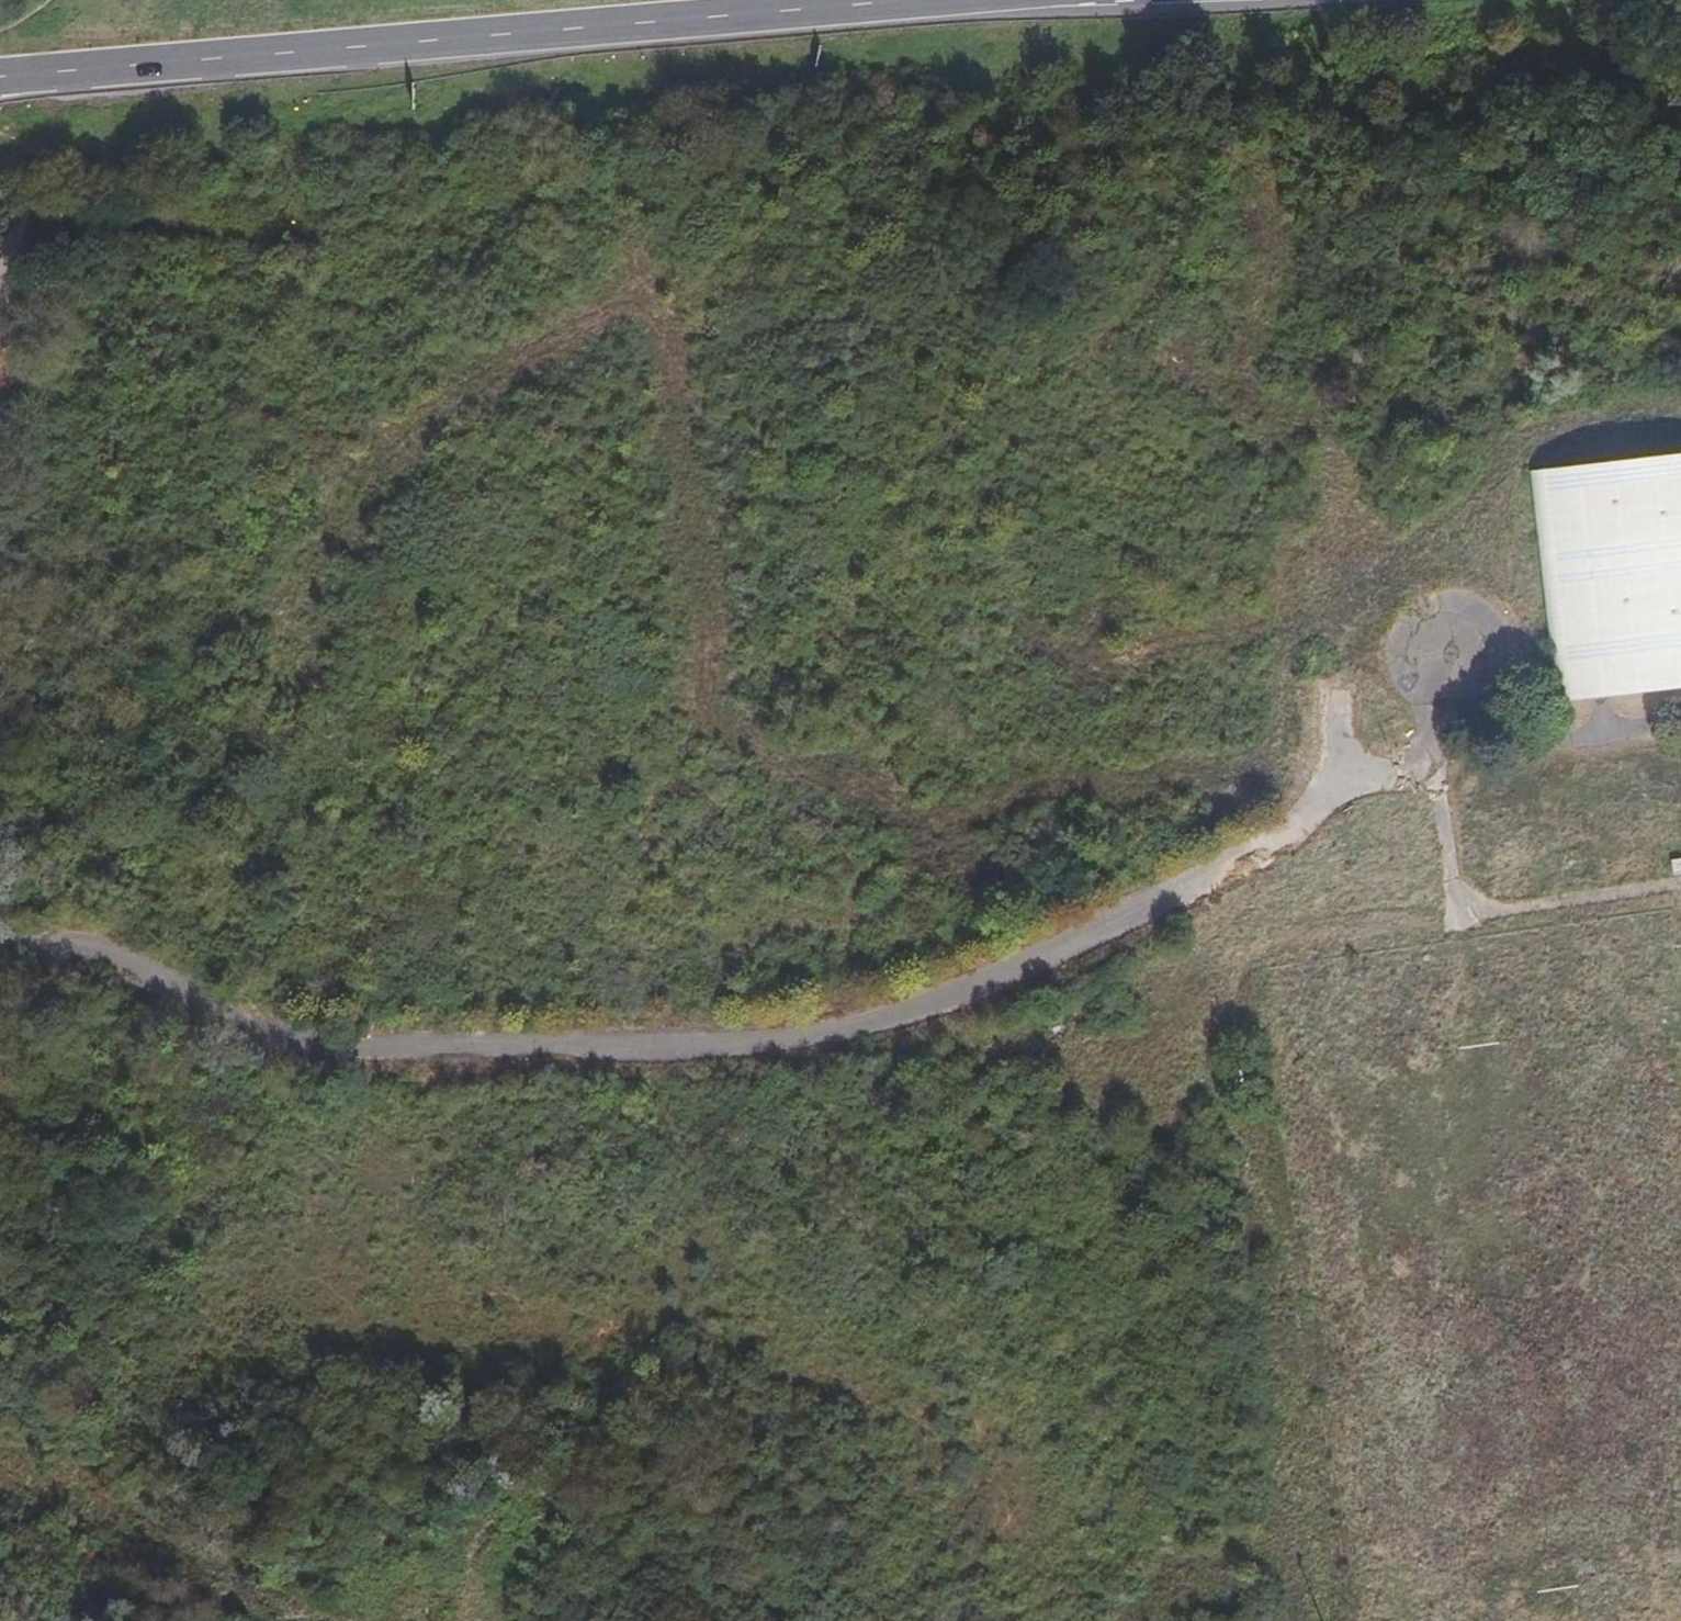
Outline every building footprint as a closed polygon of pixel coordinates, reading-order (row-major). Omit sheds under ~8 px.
[(1531,468),(1558,698),(1680,684),(1680,450),(1531,468)] [(1671,859),(1672,871),(1680,870),(1680,858),(1671,859)]
